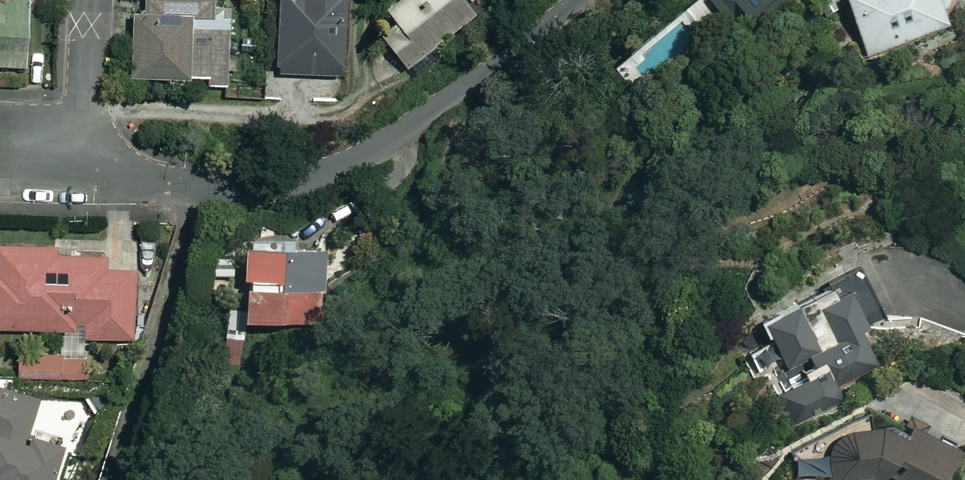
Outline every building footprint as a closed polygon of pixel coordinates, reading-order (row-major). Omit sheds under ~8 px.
[(28,67),(29,0),(0,0),(0,67),(28,67)] [(211,88),(232,87),(229,0),(144,0),(144,16),(132,17),(134,81),(211,78),(211,88)] [(277,69),(283,69),(283,75),(347,77),(349,0),(279,0),(277,69)] [(374,20),(383,32),(380,34),(407,69),(478,13),(467,0),(399,0),(387,10),(396,21),(391,26),(381,14),(374,20)] [(739,34),(784,0),(713,0),(739,34)] [(946,0),(847,0),(866,55),(954,23),(946,0)] [(76,256),(51,255),(52,233),(35,233),(35,241),(0,240),(0,330),(81,332),(81,338),(133,339),(135,269),(108,269),(106,249),(77,248),(76,256)] [(324,246),(246,247),(247,321),(325,321),(324,246)] [(768,343),(746,355),(786,428),(909,361),(860,271),(759,325),(768,343)] [(62,356),(62,348),(19,349),(20,375),(83,374),(82,355),(62,356)] [(62,445),(28,435),(39,399),(0,388),(0,479),(52,479),(62,445)] [(868,431),(850,430),(836,441),(832,459),(840,474),(853,479),(864,479),(871,479),(875,479),(945,479),(956,449),(873,420),(868,431)]
